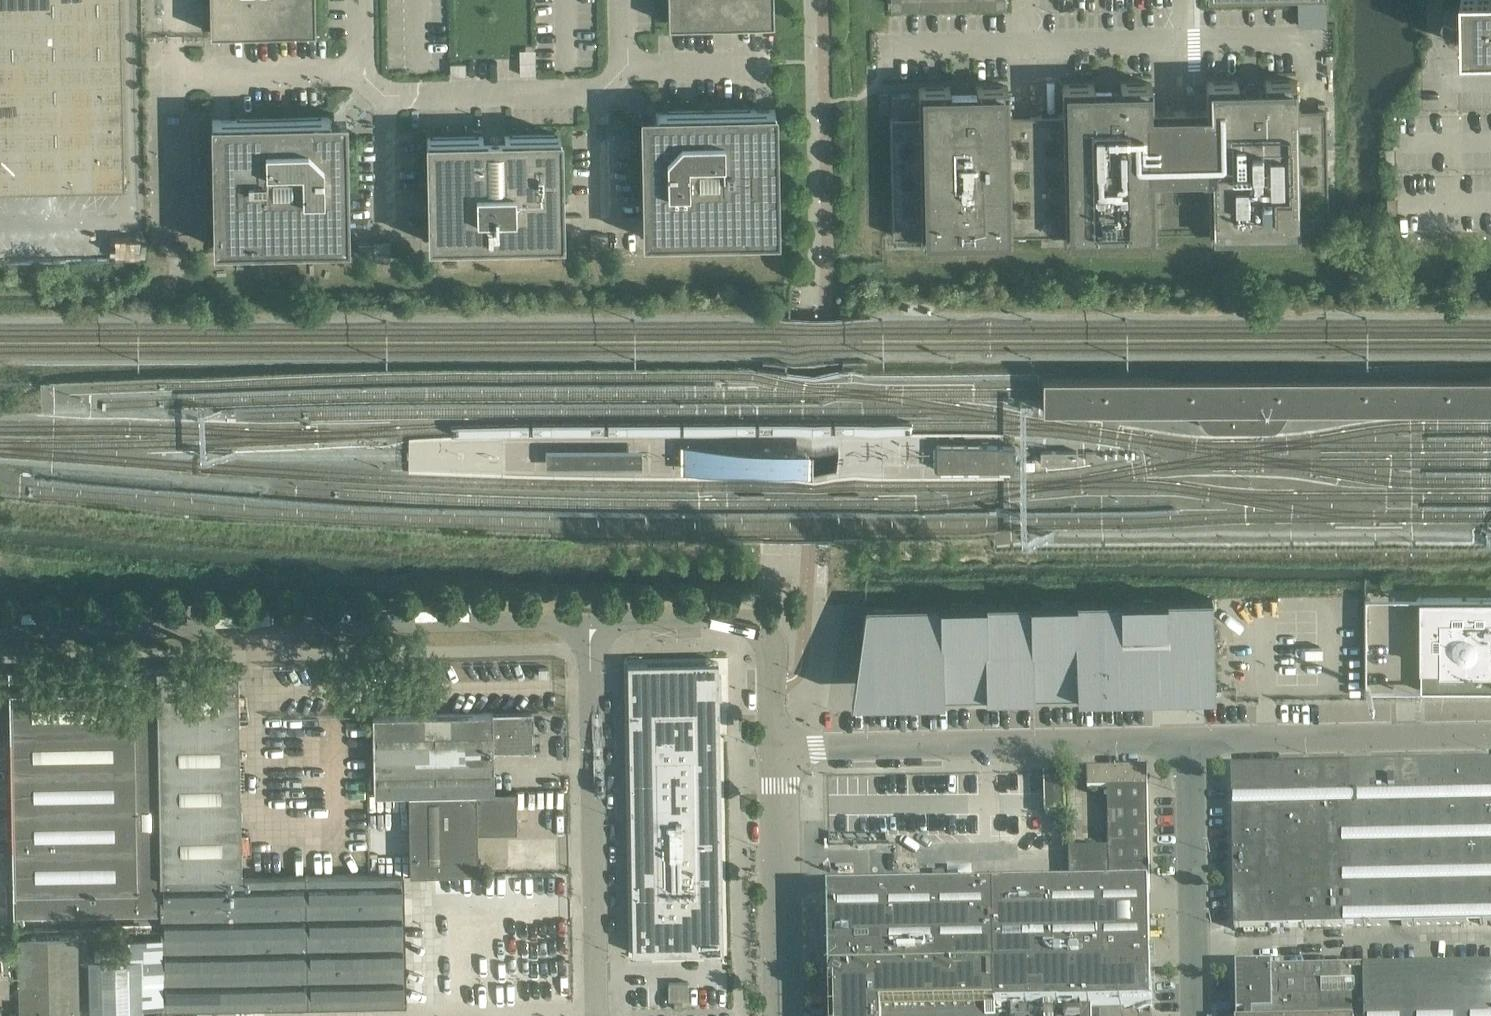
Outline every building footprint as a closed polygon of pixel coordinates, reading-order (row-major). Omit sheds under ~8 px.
[(121,0),(0,0),(0,192),(21,192),(95,190),(110,190),(123,190),(124,189),(121,0)] [(210,32),(224,32),(315,30),(315,0),(210,0),(210,32)] [(669,23),(742,21),(746,21),(751,21),(755,21),(763,21),(774,21),(773,0),(668,0),(669,23)] [(1297,10),(1297,24),(1327,23),(1327,0),(1298,0),(1297,10)] [(1464,47),(1490,46),(1490,0),(1463,0),(1464,47)] [(533,47),(518,47),(518,73),(533,73),(533,47)] [(1328,227),(1326,108),(1311,108),(1297,109),(1296,82),(1296,80),(1294,80),(1265,80),(1265,87),(1257,87),(1256,86),(1256,85),(1255,84),(1255,83),(1253,82),(1252,82),(1251,82),(1249,82),(1248,83),(1247,84),(1246,85),(1246,86),(1246,87),(1238,87),(1238,81),(1209,82),(1207,82),(1207,84),(1206,84),(1207,110),(1194,111),(1180,111),(1182,230),(1209,229),(1209,233),(1210,233),(1210,235),(1212,235),(1250,235),(1249,229),(1259,228),(1259,234),(1297,234),(1297,233),(1299,233),(1299,231),(1299,227),(1328,227)] [(1182,230),(1180,111),(1153,112),(1152,85),(1152,83),(1150,83),(1121,83),(1121,90),(1112,90),(1112,89),(1112,88),(1112,87),(1111,86),(1110,85),(1109,85),(1108,85),(1106,85),(1105,85),(1104,86),(1103,87),(1103,88),(1102,89),(1102,90),(1094,90),(1094,84),(1065,85),(1063,85),(1063,87),(1062,87),(1063,113),(1036,114),(1038,233),(1065,232),(1065,236),(1066,236),(1066,238),(1068,238),(1106,237),(1105,231),(1115,231),(1115,237),(1153,236),(1155,236),(1155,234),(1155,230),(1182,230)] [(1038,233),(1036,114),(1009,114),(1008,88),(1008,86),(1006,86),(977,86),(977,92),(968,93),(968,91),(967,89),(966,88),(964,88),(963,87),(962,88),(961,88),(960,89),(959,90),(959,91),(958,92),(958,93),(950,93),(950,87),(921,87),(921,88),(919,88),(919,90),(918,90),(919,116),(893,117),(890,117),(892,236),(921,235),(921,239),(922,239),(922,241),(924,241),(962,240),(961,234),(971,234),(971,240),(1009,239),(1011,239),(1011,237),(1011,233),(1038,233)] [(890,92),(877,93),(877,104),(890,104),(890,92)] [(919,112),(918,94),(892,94),(893,112),(919,112)] [(659,111),(656,114),(651,120),(645,126),(642,129),(643,203),(643,208),(643,213),(643,216),(644,223),(644,238),(740,236),(748,236),(778,236),(775,109),(764,109),(755,109),(752,109),(747,109),(659,111)] [(642,123),(645,126),(651,120),(656,114),(653,111),(642,112),(642,123)] [(334,118),(331,121),(336,125),(343,132),(346,129),(346,117),(334,118)] [(345,133),(343,132),(336,125),(331,121),(328,118),(245,119),(230,120),(221,120),(213,120),(212,120),(215,246),(244,246),(252,246),(258,246),(348,244),(348,237),(348,229),(348,222),(348,219),(348,215),(348,210),(346,135),(345,133)] [(486,127),(487,136),(494,136),(502,136),(501,127),(486,127)] [(562,204),(561,135),(506,136),(502,136),(494,136),(487,136),(482,137),(427,138),(429,208),(429,213),(429,217),(429,220),(429,227),(429,242),(496,241),(501,240),(563,240),(563,224),(562,218),(562,214),(562,209),(562,204)] [(1043,378),(1043,393),(1043,410),(1194,409),(1202,425),(1205,427),(1209,430),(1213,431),(1273,431),(1277,430),(1280,427),(1281,425),(1292,409),(1490,409),(1490,377),(1043,378)] [(1009,468),(1009,444),(936,445),(936,469),(1009,468)] [(641,447),(545,447),(545,468),(641,468),(641,447)] [(1077,451),(1040,451),(1040,463),(1077,463),(1077,451)] [(766,471),(781,471),(780,466),(780,462),(766,462),(766,467),(766,471)] [(1414,622),(1414,689),(1490,689),(1490,598),(1433,598),(1433,622),(1414,622)] [(1181,691),(1179,599),(1167,599),(865,605),(860,637),(872,637),(873,688),(895,688),(895,696),(997,694),(997,695),(1022,695),(1022,694),(1106,692),(1181,691)] [(242,876),(238,667),(156,669),(158,765),(160,878),(242,876)] [(732,960),(728,667),(623,668),(627,962),(732,960)] [(158,765),(156,669),(155,669),(155,668),(9,670),(11,768),(158,765)] [(494,792),(493,753),(531,753),(531,714),(493,714),(493,713),(373,715),(374,794),(410,794),(494,792)] [(1232,767),(1235,930),(1490,925),(1490,762),(1232,767)] [(160,878),(158,765),(11,768),(14,915),(161,912),(160,878)] [(1150,889),(1148,769),(1087,770),(1088,790),(1108,789),(1109,849),(1069,850),(1070,890),(1150,889)] [(1066,814),(1064,774),(1044,774),(1046,814),(1066,814)] [(478,832),(518,832),(517,792),(494,792),(410,794),(411,873),(479,872),(478,832)] [(400,874),(400,795),(368,795),(370,874),(400,874)] [(945,893),(945,872),(892,873),(892,894),(945,893)] [(405,956),(404,874),(400,874),(370,874),(242,876),(160,878),(161,912),(161,927),(163,1008),(309,1006),(406,1004),(406,977),(410,977),(410,983),(422,982),(421,956),(405,956)] [(1152,969),(1152,965),(1150,892),(1150,889),(1070,890),(945,893),(892,894),(829,895),(830,964),(831,976),(831,996),(832,1015),(1093,1015),(1093,1010),(1152,1009),(1152,969)] [(161,927),(161,912),(14,915),(14,930),(161,927)] [(76,936),(19,937),(21,1015),(78,1015),(76,936)] [(8,939),(0,939),(0,995),(9,994),(8,939)] [(125,960),(124,953),(106,953),(106,961),(125,960)] [(1364,965),(1365,1013),(1365,1015),(1490,1015),(1490,962),(1364,965)] [(1365,1013),(1364,965),(1364,964),(1237,967),(1238,1015),(1365,1013)] [(130,983),(129,967),(80,967),(81,984),(130,983)]
